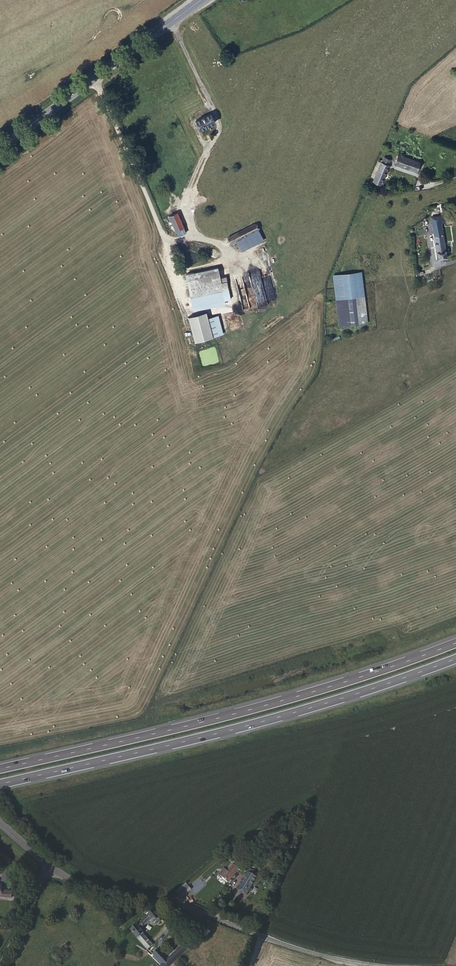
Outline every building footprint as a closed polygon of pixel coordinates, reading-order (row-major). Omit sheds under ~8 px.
[(210,115),(194,121),(198,131),(214,124),(210,115)] [(417,165),(395,157),(391,166),(413,174),(417,165)] [(385,168),(378,166),(369,184),(377,187),(385,168)] [(170,217),(176,232),(184,228),(177,213),(170,217)] [(438,222),(436,214),(428,216),(433,239),(441,237),(438,222)] [(254,225),(227,239),(230,246),(258,232),(254,225)] [(184,228),(176,232),(178,236),(186,233),(184,228)] [(441,237),(433,239),(432,239),(436,256),(444,254),(441,237)] [(188,275),(196,308),(234,299),(228,276),(222,277),(219,267),(188,275)] [(349,328),(358,327),(355,302),(346,303),(347,309),(348,320),(349,328)] [(348,320),(347,309),(338,310),(339,320),(348,320)] [(193,318),(201,341),(228,332),(222,314),(213,317),(211,312),(193,318)] [(239,863),(236,867),(234,869),(238,873),(243,867),(239,863)] [(236,867),(235,865),(230,870),(231,872),(225,879),(219,874),(216,877),(213,874),(209,879),(222,891),(238,873),(234,869),(236,867)] [(4,869),(0,885),(0,886),(1,886),(5,886),(9,871),(4,869)] [(241,888),(249,893),(260,874),(258,871),(255,874),(252,871),(241,888)] [(195,880),(189,884),(192,889),(195,887),(193,885),(197,883),(195,880)] [(190,891),(185,884),(176,892),(181,897),(190,891)] [(1,890),(0,894),(0,897),(11,898),(12,892),(1,890)] [(165,915),(157,907),(134,927),(151,947),(157,942),(147,932),(148,931),(145,928),(155,919),(158,922),(161,920),(162,921),(165,919),(164,916),(165,915)] [(162,965),(171,965),(174,964),(194,944),(189,939),(171,957),(166,962),(162,965)] [(156,952),(166,962),(171,957),(162,947),(156,952)]
